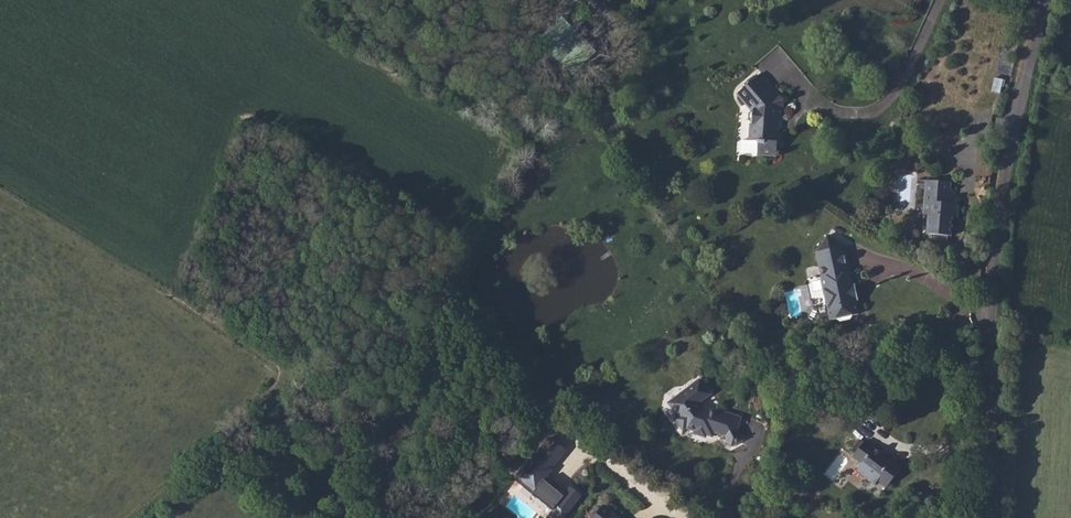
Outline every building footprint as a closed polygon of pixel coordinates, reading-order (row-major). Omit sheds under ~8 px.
[(761,73),(738,93),(746,102),(748,100),(755,108),(749,114),(749,120),(752,123),(751,141),(762,141),(761,155),(776,155),(777,143),(781,143),(782,131),(777,130),(777,120),(783,115),(785,100),(761,73)] [(762,141),(751,141),(751,154),(761,155),(762,141)] [(952,182),(920,180),(920,185),(926,185),(923,215),(928,215),(927,234),(935,234),(934,240),(947,241),(948,235),(952,236),(954,217),(958,218),(959,207),(956,204),(950,203),(951,197),(955,193),(951,188),(952,182)] [(817,252),(820,266),(834,263),(844,246),(828,236),(817,252)] [(834,263),(820,266),(822,277),(850,271),(844,246),(834,263)] [(852,284),(850,271),(822,277),(831,320),(859,314),(856,302),(852,284)] [(700,380),(669,403),(679,417),(676,419),(684,430),(687,427),(690,425),(697,427),(696,431),(698,434),(703,436),(706,434),(712,436),(714,431),(727,435),(734,438),(736,431),(741,418),(720,411),(702,408),(698,403),(710,394),(700,380)] [(558,388),(552,393),(565,410),(572,404),(558,388)] [(734,438),(727,435),(732,445),(742,440),(736,431),(734,438)] [(549,438),(534,456),(533,455),(513,480),(551,510),(547,515),(552,517),(562,517),(580,496),(569,488),(563,496),(556,491),(549,485),(543,480),(551,471),(550,470),(565,451),(549,438)] [(856,453),(864,443),(860,440),(853,450),(856,453)] [(901,468),(865,441),(864,443),(856,453),(853,456),(862,463),(857,470),(875,484),(878,480),(887,487),(901,468)] [(559,488),(552,482),(549,485),(556,491),(559,488)] [(593,517),(615,517),(610,514),(613,511),(604,505),(593,517)]
